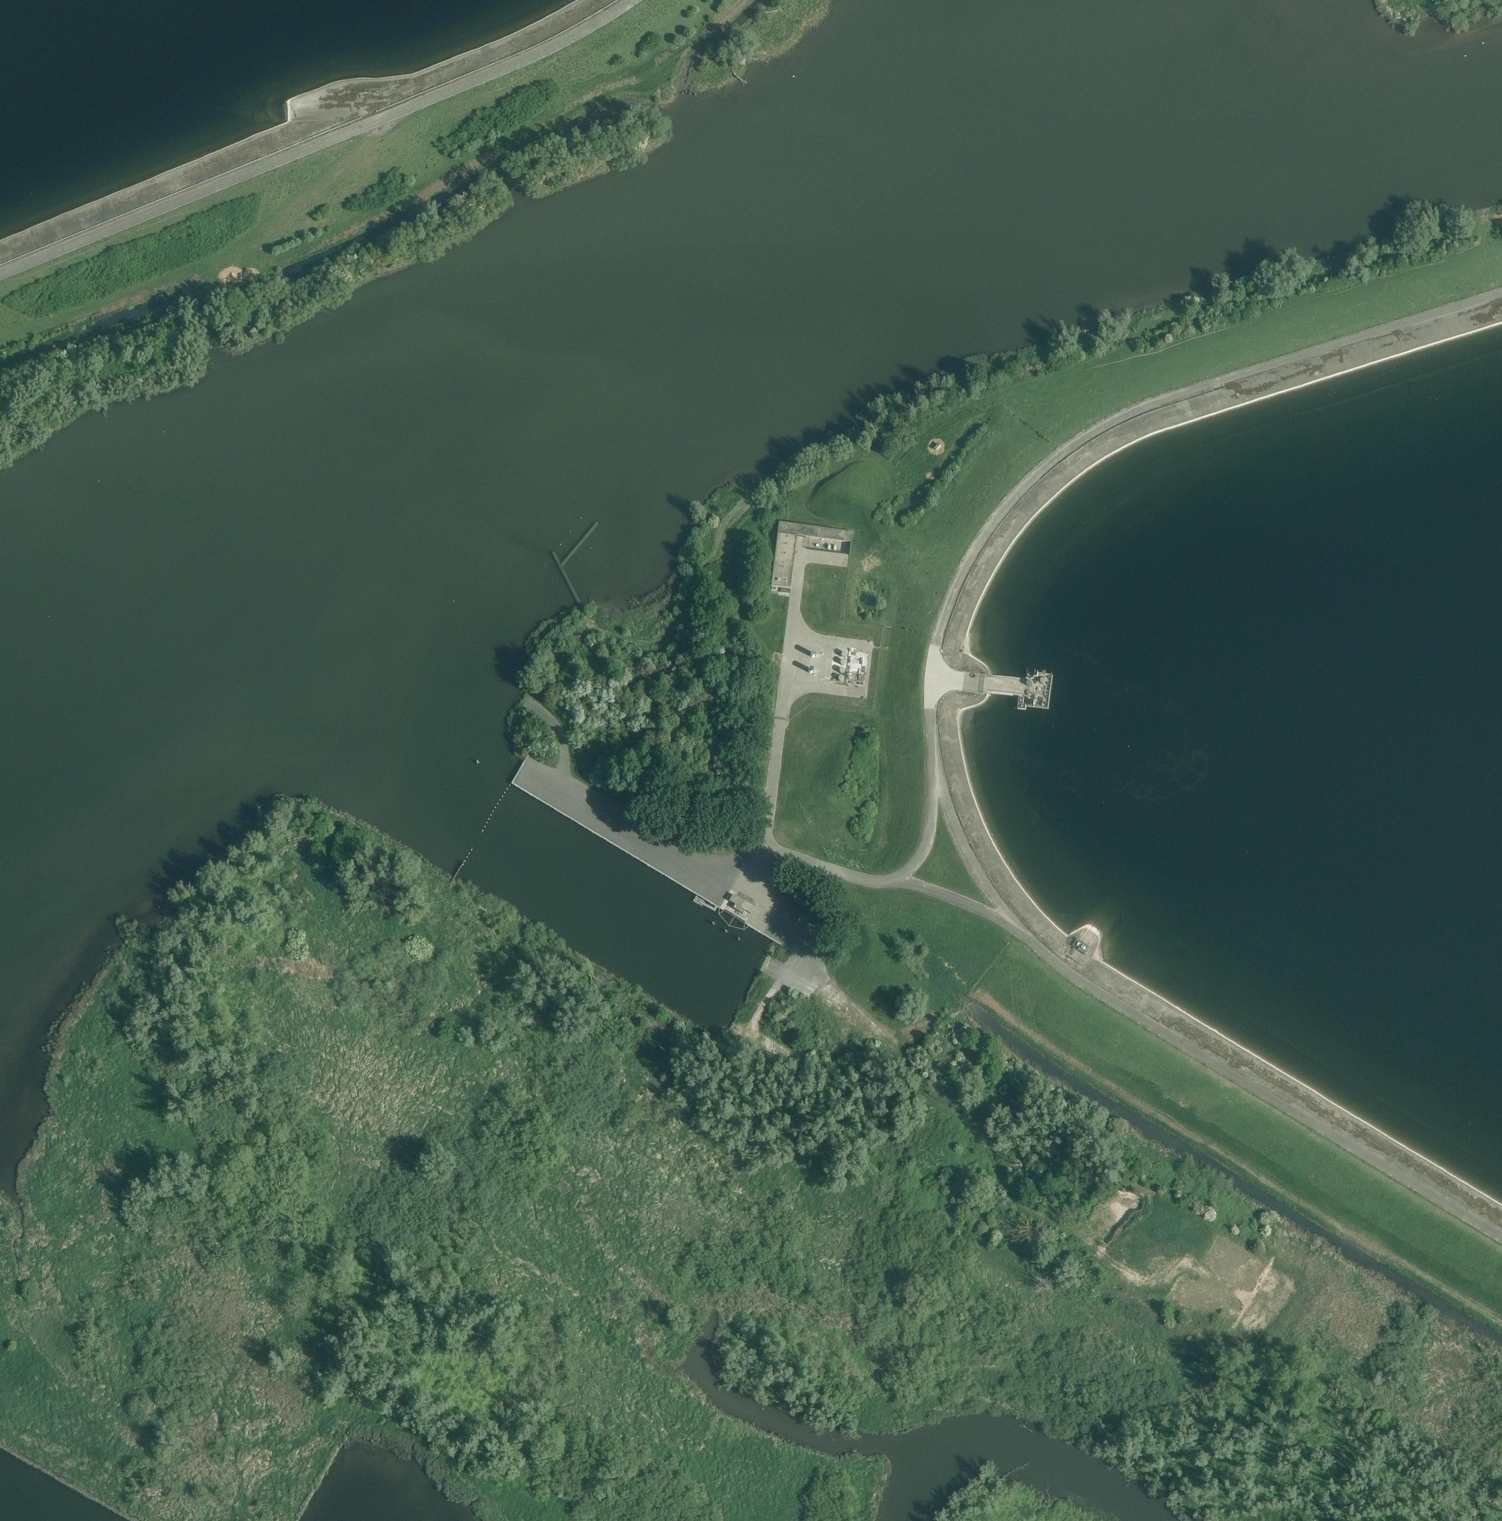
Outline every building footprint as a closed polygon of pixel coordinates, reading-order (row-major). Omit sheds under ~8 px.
[(772,586),(790,588),(797,536),(851,543),(853,532),(779,523),(772,586)]
